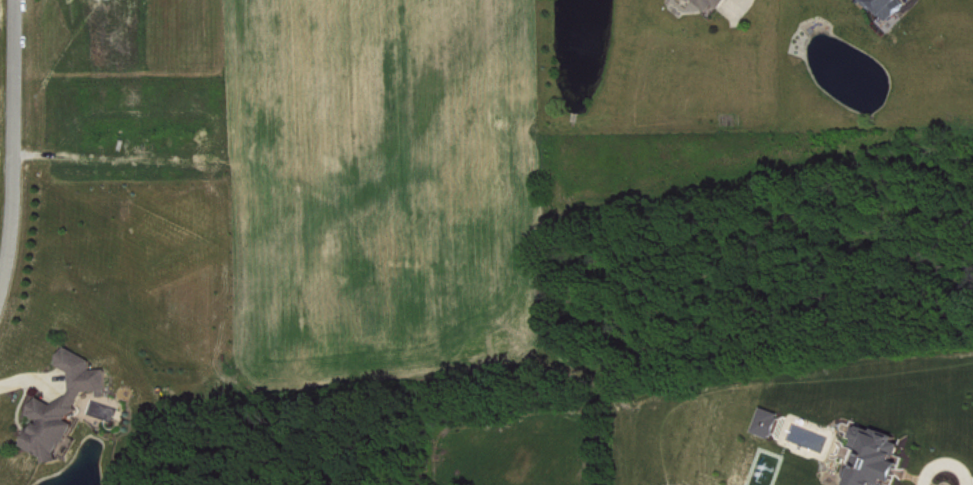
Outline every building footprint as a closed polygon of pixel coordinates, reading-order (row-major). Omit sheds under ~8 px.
[(708,10),(715,2),(721,6),(726,0),(696,0),(708,10)] [(883,19),(901,0),(864,0),(883,19)] [(91,391),(114,390),(113,368),(98,369),(98,359),(72,345),(62,363),(77,371),(78,387),(71,400),(53,400),(44,395),(34,414),(44,419),(30,446),(51,457),(51,462),(65,461),(65,454),(81,423),(75,419),(84,404),(91,391)] [(790,412),(770,405),(760,431),(780,438),(790,412)] [(896,479),(903,481),(910,471),(913,461),(905,459),(910,441),(904,440),(905,434),(893,430),(890,435),(883,433),(868,422),(863,429),(859,442),(868,449),(864,461),(863,463),(861,471),(857,478),(855,484),(894,484),(896,479)]
